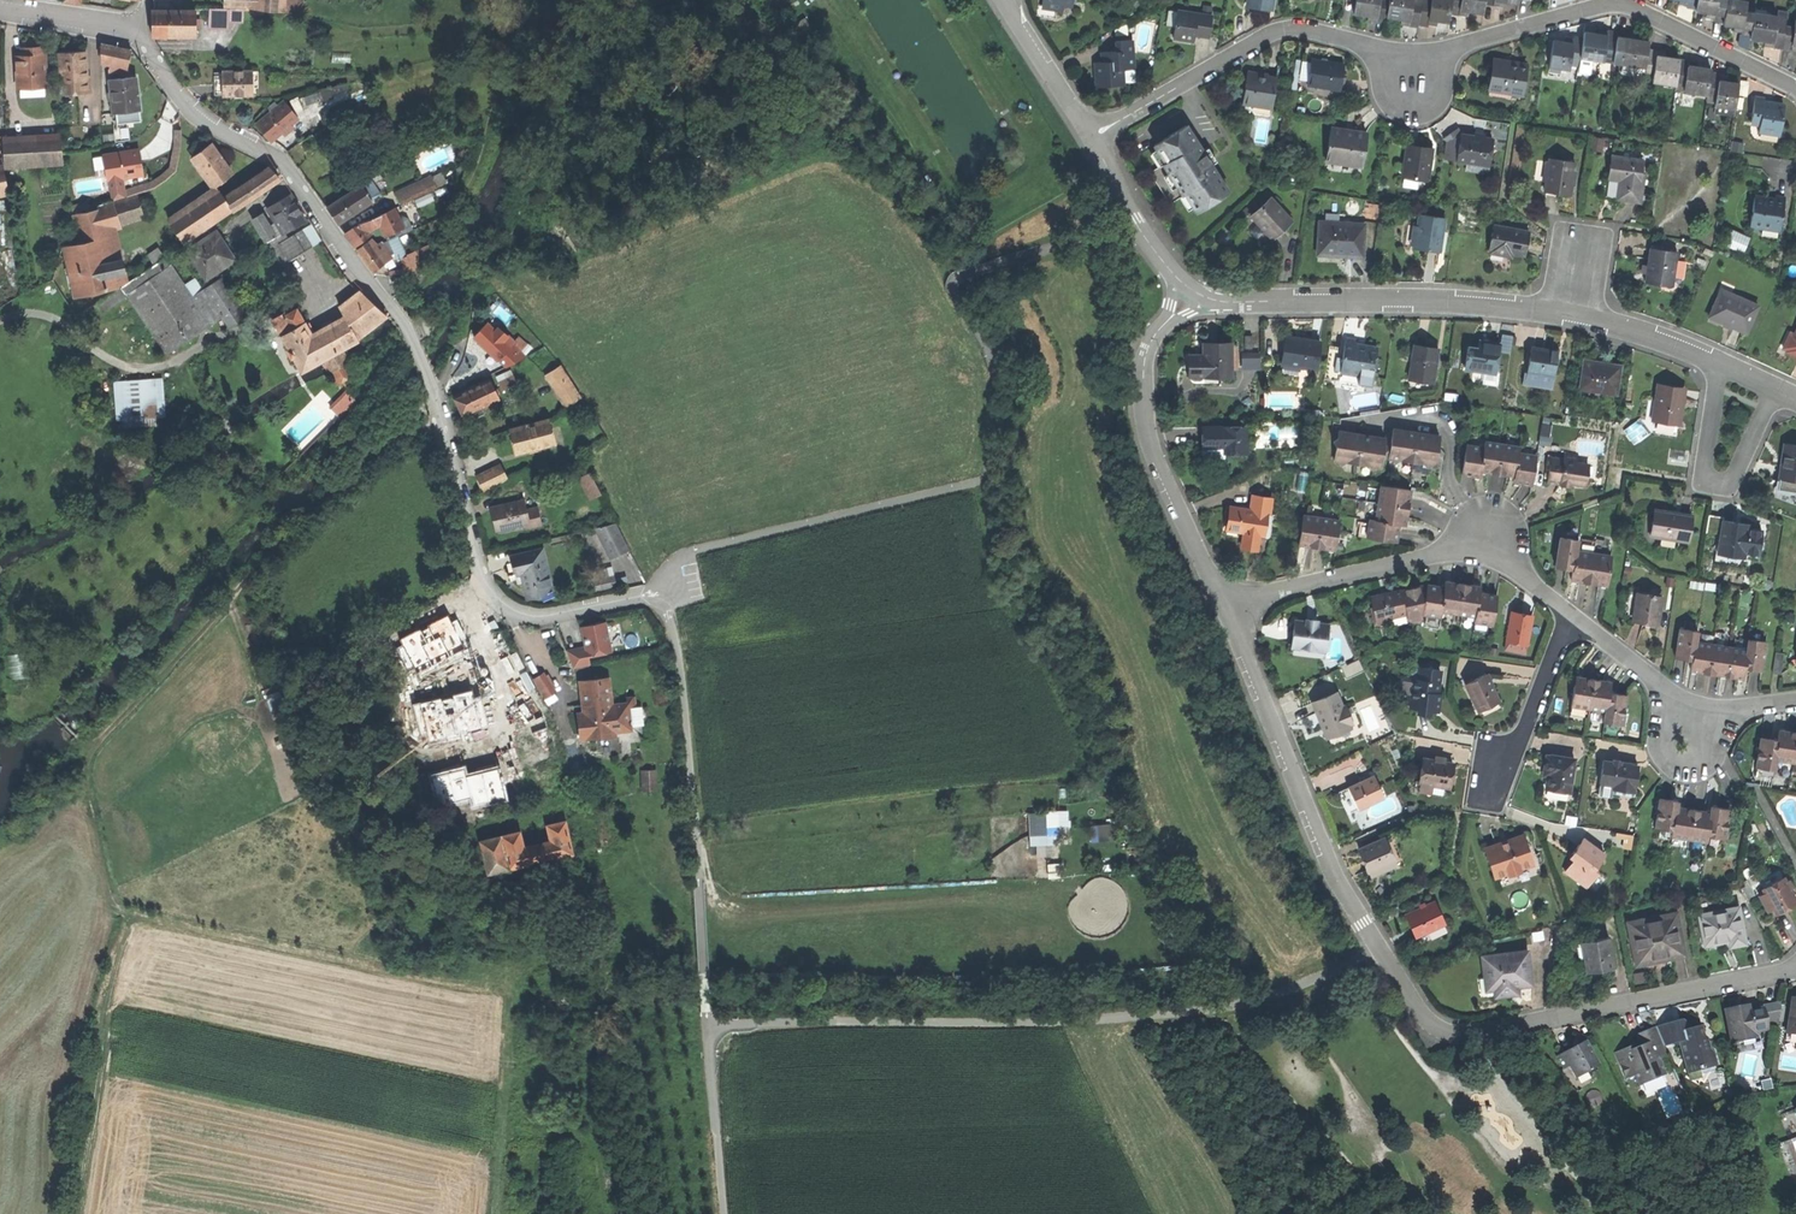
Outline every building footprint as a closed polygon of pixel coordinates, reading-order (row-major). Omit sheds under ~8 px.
[(253,7),(253,8),(284,10),(285,0),(254,0),(253,7)] [(1040,9),(1061,12),(1061,9),(1063,0),(1042,0),(1040,9)] [(1072,0),(1063,0),(1061,9),(1070,10),(1072,0)] [(1271,12),(1272,0),(1247,0),(1246,9),(1257,10),(1271,12)] [(1352,17),(1367,20),(1375,21),(1377,8),(1378,3),(1378,0),(1355,0),(1352,17)] [(1386,9),(1384,21),(1400,23),(1408,24),(1410,11),(1411,7),(1412,0),(1388,0),(1387,5),(1386,9)] [(1446,0),(1430,0),(1429,7),(1428,12),(1427,23),(1436,24),(1447,26),(1448,17),(1451,1),(1446,0)] [(1451,1),(1448,17),(1457,18),(1458,17),(1458,12),(1460,0),(1457,0),(1451,0),(1451,1)] [(1484,0),(1460,0),(1458,12),(1466,13),(1482,15),(1483,7),(1484,0)] [(1483,7),(1492,9),(1493,7),(1493,3),(1494,0),(1484,0),(1483,7)] [(1687,3),(1686,7),(1686,10),(1695,11),(1696,0),(1687,0),(1687,3)] [(1695,11),(1694,14),(1706,15),(1713,16),(1714,17),(1716,6),(1716,1),(1716,0),(1696,0),(1695,11)] [(1725,2),(1724,7),(1722,24),(1721,27),(1733,29),(1741,30),(1743,19),(1743,15),(1745,5),(1725,2)] [(1724,7),(1716,6),(1714,17),(1713,16),(1712,19),(1712,23),(1722,24),(1724,7)] [(208,8),(209,27),(228,26),(228,8),(208,8)] [(1386,9),(1377,8),(1375,21),(1374,26),(1383,27),(1384,21),(1386,9)] [(152,10),(152,37),(174,37),(196,37),(196,10),(152,10)] [(1419,13),(1410,11),(1408,24),(1407,29),(1416,31),(1416,28),(1419,13)] [(1428,12),(1419,11),(1419,13),(1416,28),(1426,30),(1426,27),(1427,23),(1428,12)] [(1180,40),(1191,42),(1192,35),(1205,37),(1208,19),(1175,14),(1172,39),(1180,40)] [(1776,20),(1752,16),(1751,21),(1749,38),(1748,41),(1764,44),(1772,45),(1776,20)] [(1751,21),(1743,19),(1741,30),(1741,34),(1740,37),(1749,38),(1751,21)] [(1784,21),(1776,20),(1772,45),(1771,50),(1780,51),(1783,34),(1783,28),(1784,21)] [(1605,33),(1605,35),(1604,38),(1606,38),(1602,62),(1611,63),(1612,56),(1615,35),(1605,33)] [(1789,48),(1791,35),(1783,34),(1780,51),(1790,53),(1790,52),(1791,48),(1789,48)] [(1582,35),(1581,41),(1578,58),(1602,62),(1606,38),(1604,38),(1596,37),(1582,35)] [(1625,36),(1615,35),(1612,56),(1620,58),(1622,42),(1624,42),(1625,37),(1625,36)] [(1570,44),(1569,48),(1571,48),(1570,57),(1578,58),(1581,41),(1570,40),(1570,44)] [(1116,43),(1116,53),(1124,53),(1125,63),(1122,63),(1122,70),(1133,70),(1135,69),(1134,42),(1116,43)] [(1632,43),(1624,42),(1622,42),(1620,58),(1619,66),(1643,70),(1646,51),(1647,45),(1632,43)] [(117,47),(102,43),(102,61),(113,62),(128,63),(131,50),(117,47)] [(1551,45),(1548,69),(1567,72),(1569,62),(1570,57),(1571,48),(1569,48),(1562,47),(1551,45)] [(18,87),(47,87),(47,48),(35,48),(24,48),(24,57),(24,61),(18,61),(18,87)] [(1655,53),(1646,51),(1643,70),(1653,71),(1654,58),(1655,53)] [(63,94),(87,93),(85,52),(73,52),(61,53),(63,94)] [(1116,53),(1104,54),(1104,63),(1099,63),(1094,64),(1094,75),(1095,87),(1122,86),(1122,84),(1122,70),(1122,63),(1125,63),(1124,53),(1116,53)] [(1664,59),(1654,58),(1653,71),(1652,77),(1651,84),(1674,87),(1675,80),(1677,61),(1664,59)] [(1305,87),(1339,92),(1343,66),(1328,63),(1309,61),(1305,87)] [(1686,63),(1677,61),(1675,80),(1684,82),(1686,67),(1686,64),(1686,63)] [(127,73),(128,63),(113,62),(112,72),(127,73)] [(1506,66),(1492,64),(1488,90),(1510,93),(1510,96),(1520,97),(1525,67),(1516,66),(1515,69),(1510,69),(1506,68),(1506,66)] [(1694,69),(1686,67),(1684,82),(1683,89),(1682,95),(1705,98),(1705,94),(1708,75),(1709,71),(1694,69)] [(1133,81),(1133,70),(1122,70),(1122,84),(1131,84),(1133,81)] [(224,72),(225,96),(238,95),(254,95),(253,71),(224,72)] [(1240,107),(1270,111),(1274,82),(1263,80),(1255,79),(1255,77),(1245,75),(1240,107)] [(1719,77),(1708,75),(1705,94),(1714,95),(1716,84),(1718,84),(1719,80),(1719,77)] [(137,77),(110,80),(114,113),(116,113),(140,110),(137,77)] [(1683,89),(1684,82),(1675,80),(1674,87),(1683,89)] [(319,91),(320,93),(323,104),(334,100),(332,94),(349,90),(347,84),(319,91)] [(1727,85),(1718,84),(1716,84),(1714,95),(1714,100),(1712,109),(1733,112),(1736,87),(1727,85)] [(1509,100),(1510,96),(1510,93),(1488,90),(1487,97),(1509,100)] [(320,93),(308,95),(313,107),(323,104),(320,93)] [(304,110),(308,117),(316,114),(313,107),(308,95),(299,99),(304,110)] [(298,114),(304,110),(299,99),(298,96),(291,101),(298,114)] [(1763,99),(1753,98),(1749,124),(1758,125),(1757,133),(1777,136),(1781,109),(1769,107),(1762,106),(1763,99)] [(265,134),(272,142),(300,119),(285,102),(279,107),(272,112),(258,125),(265,134)] [(269,108),(272,112),(279,107),(275,102),(269,108)] [(141,121),(140,110),(116,113),(117,123),(141,121)] [(1147,174),(1165,205),(1181,195),(1192,215),(1225,196),(1185,127),(1167,137),(1152,146),(1163,165),(1147,174)] [(181,145),(181,130),(175,130),(175,144),(170,167),(163,174),(152,181),(124,190),(126,196),(155,187),(166,180),(176,170),(181,145)] [(1442,162),(1457,164),(1460,137),(1456,130),(1449,135),(1441,140),(1444,146),(1442,162)] [(1326,162),(1363,168),(1368,136),(1352,134),(1330,131),(1326,162)] [(62,136),(50,137),(52,162),(64,161),(62,136)] [(50,137),(4,140),(6,166),(52,162),(50,137)] [(1460,137),(1457,164),(1467,165),(1487,167),(1489,168),(1492,141),(1460,137)] [(203,151),(193,158),(214,188),(233,175),(212,145),(203,151)] [(1402,179),(1428,183),(1433,151),(1419,149),(1406,147),(1402,179)] [(122,178),(144,175),(142,160),(140,150),(107,156),(109,168),(106,168),(108,181),(110,181),(122,178)] [(1641,163),(1610,158),(1606,181),(1619,183),(1616,203),(1627,204),(1639,206),(1642,187),(1638,186),(1639,176),(1641,163)] [(1546,173),(1543,193),(1556,194),(1569,196),(1570,188),(1573,186),(1574,173),(1573,173),(1574,164),(1548,160),(1548,163),(1546,173)] [(1486,176),(1487,167),(1467,165),(1466,173),(1486,176)] [(271,167),(224,199),(233,211),(280,180),(271,167)] [(10,192),(4,168),(0,169),(0,195),(10,192)] [(431,177),(424,180),(429,191),(436,188),(431,177)] [(124,190),(122,178),(110,181),(113,201),(126,196),(124,190)] [(361,187),(369,199),(371,202),(382,195),(372,179),(361,187)] [(396,192),(401,203),(429,191),(424,180),(396,192)] [(361,187),(359,189),(363,194),(367,201),(369,199),(361,187)] [(359,189),(347,196),(351,202),(363,194),(359,189)] [(218,190),(190,209),(205,230),(233,211),(224,199),(218,190)] [(367,201),(363,194),(351,202),(358,213),(372,203),(371,202),(369,199),(367,201)] [(290,195),(270,207),(280,224),(272,229),(277,238),(286,233),(305,221),(298,208),(290,195)] [(137,196),(114,204),(121,223),(122,225),(145,217),(137,196)] [(333,216),(339,225),(358,213),(351,202),(347,196),(328,209),(333,216)] [(1783,199),(1774,198),(1773,204),(1762,202),(1752,201),(1748,228),(1778,232),(1783,199)] [(1260,228),(1271,240),(1290,222),(1270,200),(1250,217),(1260,228)] [(88,209),(88,212),(100,209),(105,227),(121,223),(114,204),(113,201),(90,208),(88,209)] [(75,213),(88,209),(90,208),(88,203),(73,208),(75,213)] [(1364,223),(1378,225),(1381,206),(1367,204),(1364,223)] [(77,215),(83,243),(107,237),(105,227),(100,209),(88,212),(77,215)] [(190,209),(170,223),(184,244),(205,230),(190,209)] [(392,210),(378,217),(381,222),(388,237),(402,230),(392,210)] [(1417,250),(1439,254),(1444,220),(1403,213),(1401,224),(1398,243),(1397,247),(1417,250)] [(254,221),(268,244),(277,238),(272,229),(263,215),(254,221)] [(372,219),(362,224),(368,232),(376,227),(372,219)] [(1364,226),(1318,223),(1316,256),(1339,258),(1362,259),(1364,226)] [(1393,242),(1398,243),(1401,224),(1396,223),(1393,242)] [(352,242),(356,248),(371,237),(368,232),(362,224),(346,235),(352,242)] [(1493,228),(1489,255),(1506,258),(1506,255),(1511,256),(1525,258),(1529,234),(1515,232),(1515,234),(1507,232),(1507,230),(1493,228)] [(1743,252),(1750,236),(1731,228),(1724,243),(1743,252)] [(302,231),(289,239),(271,250),(282,267),(313,248),(302,231)] [(188,251),(207,280),(236,261),(223,241),(217,232),(188,251)] [(289,239),(286,233),(277,238),(268,244),(271,250),(289,239)] [(400,235),(389,237),(393,258),(404,256),(400,235)] [(75,297),(118,287),(107,237),(83,243),(64,247),(75,297)] [(372,240),(370,242),(379,253),(385,249),(382,243),(377,245),(372,240)] [(370,242),(358,251),(366,260),(374,272),(386,263),(379,253),(370,242)] [(149,254),(156,265),(166,258),(159,248),(149,254)] [(392,259),(385,249),(379,253),(386,263),(392,259)] [(1674,254),(1647,251),(1644,284),(1659,286),(1671,287),(1674,258),(1674,254)] [(401,258),(407,272),(421,266),(415,252),(401,258)] [(1678,258),(1674,258),(1671,287),(1680,288),(1683,255),(1678,254),(1678,258)] [(129,296),(168,355),(222,319),(203,290),(192,297),(166,258),(156,265),(123,286),(129,296)] [(221,278),(203,290),(222,319),(240,307),(221,278)] [(104,312),(129,296),(123,286),(98,303),(104,312)] [(341,308),(346,318),(369,300),(361,292),(341,308)] [(1720,293),(1718,297),(1728,301),(1730,297),(1720,293)] [(1718,297),(1707,319),(1724,327),(1725,325),(1726,326),(1729,327),(1728,330),(1744,337),(1757,311),(1730,297),(1728,301),(1718,297)] [(369,300),(346,318),(360,341),(390,317),(378,308),(369,300)] [(247,317),(240,307),(222,319),(228,329),(247,317)] [(276,321),(284,336),(306,324),(297,309),(276,321)] [(312,336),(325,360),(342,351),(360,341),(346,318),(312,336)] [(303,372),(325,360),(312,336),(306,324),(284,336),(283,336),(290,349),(295,358),(303,372)] [(488,324),(475,338),(487,349),(499,360),(504,355),(507,351),(501,345),(506,340),(496,331),(488,324)] [(1795,360),(1795,326),(1792,334),(1784,351),(1783,354),(1795,359),(1795,360)] [(499,328),(496,331),(506,340),(508,342),(511,339),(499,328)] [(1780,349),(1784,351),(1792,334),(1788,332),(1780,349)] [(1243,350),(1252,349),(1251,337),(1243,338),(1243,350)] [(518,339),(512,346),(519,352),(526,345),(518,339)] [(1285,339),(1281,365),(1292,367),(1314,370),(1318,344),(1302,341),(1285,339)] [(508,342),(506,340),(501,345),(507,351),(504,355),(514,364),(525,357),(519,352),(512,346),(508,342)] [(1342,350),(1339,374),(1358,376),(1372,378),(1375,351),(1363,350),(1352,348),(1353,341),(1344,340),(1342,350)] [(1467,349),(1464,369),(1495,373),(1498,346),(1487,345),(1477,344),(1477,350),(1467,349)] [(1217,345),(1207,345),(1207,357),(1207,364),(1203,364),(1203,378),(1216,378),(1230,377),(1230,345),(1217,345)] [(1338,384),(1339,374),(1342,350),(1328,348),(1324,382),(1338,384)] [(1426,350),(1414,349),(1410,381),(1434,384),(1438,352),(1426,350)] [(1527,374),(1553,378),(1556,353),(1543,351),(1530,349),(1527,374)] [(331,371),(338,385),(353,377),(346,365),(349,364),(348,361),(345,357),(342,351),(325,360),(328,367),(331,371)] [(1242,368),(1261,367),(1260,351),(1241,351),(1242,368)] [(1188,357),(1188,378),(1203,378),(1203,364),(1202,357),(1188,357)] [(1579,389),(1614,395),(1619,368),(1601,365),(1583,362),(1579,389)] [(562,366),(547,375),(567,407),(582,398),(562,366)] [(1551,391),(1553,378),(1527,374),(1525,387),(1551,391)] [(114,379),(118,426),(158,423),(158,416),(166,415),(163,376),(114,379)] [(500,383),(503,390),(518,384),(514,376),(500,383)] [(1371,388),(1372,378),(1358,376),(1356,386),(1371,388)] [(459,408),(464,418),(500,400),(490,380),(454,397),(459,408)] [(1653,422),(1679,426),(1684,391),(1671,389),(1658,387),(1653,422)] [(332,408),(341,417),(355,404),(346,394),(332,408)] [(1622,421),(1629,422),(1630,413),(1623,412),(1622,421)] [(1625,429),(1635,442),(1649,431),(1638,418),(1625,429)] [(514,442),(517,454),(556,444),(550,420),(511,430),(514,442)] [(1246,427),(1201,428),(1201,441),(1201,450),(1223,449),(1223,455),(1246,455),(1246,427)] [(1381,468),(1382,458),(1384,439),(1337,434),(1337,439),(1331,442),(1336,445),(1334,461),(1338,461),(1340,466),(1343,463),(1349,463),(1363,465),(1370,466),(1372,470),(1375,467),(1381,468)] [(1382,458),(1388,459),(1390,440),(1384,439),(1382,458)] [(1489,473),(1498,474),(1502,445),(1485,443),(1484,448),(1481,472),(1489,473)] [(1480,477),(1481,472),(1484,448),(1466,445),(1462,475),(1470,476),(1480,477)] [(1506,475),(1515,477),(1518,453),(1519,447),(1502,445),(1498,474),(1506,475)] [(1783,446),(1781,459),(1783,459),(1780,481),(1795,483),(1795,447),(1783,446)] [(1223,459),(1223,455),(1223,449),(1201,450),(1202,459),(1223,459)] [(1523,484),(1533,485),(1537,456),(1518,453),(1515,477),(1514,483),(1523,484)] [(1552,458),(1549,484),(1560,485),(1560,488),(1563,488),(1563,486),(1566,486),(1570,486),(1570,489),(1572,489),(1573,487),(1587,488),(1588,477),(1586,476),(1587,464),(1578,463),(1579,456),(1566,454),(1565,460),(1552,458)] [(502,465),(494,469),(501,484),(509,480),(502,465)] [(478,477),(485,492),(501,484),(494,469),(478,477)] [(580,479),(591,500),(601,495),(591,473),(580,479)] [(1780,481),(1778,481),(1777,489),(1795,491),(1795,483),(1780,481)] [(1410,491),(1381,487),(1378,504),(1408,509),(1409,500),(1410,491)] [(1252,496),(1250,511),(1267,514),(1275,515),(1278,515),(1280,500),(1252,496)] [(495,507),(500,530),(529,523),(526,511),(524,501),(495,507)] [(1407,518),(1408,509),(1378,504),(1376,522),(1399,525),(1405,526),(1407,518)] [(497,531),(500,530),(495,507),(491,508),(494,520),(497,531)] [(537,508),(526,511),(529,523),(530,528),(541,525),(537,508)] [(1250,511),(1230,509),(1229,517),(1228,523),(1227,530),(1237,532),(1244,533),(1259,535),(1264,535),(1267,514),(1250,511)] [(1672,516),(1653,513),(1650,539),(1688,544),(1692,518),(1672,516)] [(1275,515),(1267,514),(1264,535),(1272,536),(1275,515)] [(1308,546),(1317,547),(1321,518),(1304,515),(1299,545),(1308,546)] [(1326,549),(1335,550),(1339,521),(1321,518),(1317,547),(1326,549)] [(1398,534),(1399,525),(1376,522),(1370,521),(1367,538),(1396,543),(1398,534)] [(1236,536),(1237,532),(1227,530),(1228,523),(1222,523),(1221,534),(1236,536)] [(597,530),(612,561),(631,551),(617,524),(597,530)] [(1735,526),(1722,524),(1718,555),(1744,558),(1744,555),(1747,532),(1748,527),(1735,526)] [(1761,533),(1747,532),(1744,555),(1758,557),(1761,533)] [(1258,539),(1259,535),(1244,533),(1242,548),(1257,550),(1258,539)] [(1564,567),(1574,569),(1576,551),(1578,539),(1560,536),(1556,566),(1564,567)] [(543,550),(514,557),(519,575),(523,574),(525,581),(528,593),(538,591),(552,587),(543,550)] [(1581,581),(1590,582),(1593,553),(1576,551),(1574,569),(1572,580),(1581,581)] [(1599,583),(1608,584),(1612,555),(1593,553),(1590,582),(1599,583)] [(1442,611),(1459,613),(1463,583),(1455,582),(1446,581),(1445,587),(1442,611)] [(1459,613),(1476,616),(1479,593),(1480,586),(1471,585),(1463,583),(1459,613)] [(1441,617),(1442,611),(1445,587),(1436,586),(1427,584),(1427,586),(1423,615),(1441,617)] [(1427,586),(1402,592),(1407,616),(1408,622),(1421,624),(1423,615),(1427,586)] [(554,595),(552,587),(538,591),(540,598),(554,595)] [(1387,620),(1407,616),(1402,592),(1387,595),(1371,599),(1373,608),(1371,609),(1375,627),(1388,625),(1387,620)] [(1475,623),(1493,626),(1497,596),(1488,594),(1479,593),(1476,616),(1475,623)] [(1645,623),(1658,625),(1662,598),(1638,594),(1634,622),(1645,623)] [(1507,641),(1528,644),(1532,616),(1520,614),(1511,613),(1507,641)] [(472,649),(454,614),(395,645),(413,680),(472,649)] [(1291,645),(1326,648),(1328,625),(1317,624),(1306,623),(1293,622),(1291,645)] [(583,628),(587,649),(567,652),(575,671),(592,668),(590,658),(613,654),(607,624),(595,626),(583,628)] [(1684,660),(1693,661),(1695,644),(1697,632),(1680,630),(1676,659),(1684,660)] [(1753,671),(1763,672),(1767,643),(1750,640),(1748,651),(1745,670),(1753,671)] [(1699,674),(1708,675),(1712,646),(1695,644),(1693,661),(1691,673),(1699,674)] [(1717,676),(1726,678),(1730,649),(1712,646),(1708,675),(1717,676)] [(1744,680),(1745,670),(1748,651),(1730,649),(1726,678),(1735,679),(1744,680)] [(1773,677),(1781,677),(1783,655),(1775,654),(1773,677)] [(1440,672),(1432,671),(1430,666),(1428,670),(1421,669),(1419,680),(1416,680),(1413,700),(1407,703),(1412,709),(1430,712),(1431,710),(1436,706),(1438,707),(1439,702),(1440,694),(1437,694),(1440,672)] [(1345,670),(1348,677),(1356,674),(1352,667),(1345,670)] [(1465,684),(1477,709),(1486,704),(1497,699),(1485,674),(1465,684)] [(534,680),(547,699),(554,695),(542,675),(534,680)] [(610,677),(578,681),(581,711),(576,712),(577,719),(580,740),(616,736),(616,733),(632,731),(628,702),(614,704),(610,677)] [(1570,707),(1590,710),(1594,680),(1584,679),(1574,678),(1570,707)] [(1590,710),(1606,712),(1609,694),(1610,683),(1602,681),(1594,680),(1590,710)] [(478,688),(412,704),(422,747),(488,731),(478,688)] [(1619,695),(1609,694),(1606,712),(1605,724),(1622,727),(1626,696),(1619,695)] [(1335,695),(1310,705),(1316,719),(1320,729),(1325,727),(1330,738),(1349,730),(1335,695)] [(1764,726),(1764,735),(1776,736),(1777,727),(1764,726)] [(1324,740),(1330,738),(1325,727),(1320,729),(1324,740)] [(1778,741),(1775,761),(1794,764),(1795,747),(1795,733),(1790,732),(1779,731),(1778,741)] [(1770,740),(1760,739),(1756,768),(1774,770),(1775,761),(1778,741),(1770,740)] [(1575,759),(1551,756),(1551,758),(1547,758),(1546,763),(1546,768),(1549,769),(1547,789),(1568,791),(1571,792),(1575,759)] [(1436,760),(1424,758),(1420,783),(1422,783),(1434,786),(1449,788),(1452,777),(1454,764),(1446,762),(1436,760)] [(1614,790),(1635,793),(1639,767),(1628,765),(1621,764),(1621,761),(1613,760),(1612,763),(1603,762),(1600,786),(1614,787),(1614,790)] [(465,765),(426,775),(435,810),(470,801),(473,812),(508,803),(498,765),(467,773),(465,765)] [(1567,799),(1568,791),(1547,789),(1549,769),(1546,768),(1542,795),(1567,799)] [(645,774),(646,792),(655,791),(655,774),(645,774)] [(1364,781),(1347,789),(1353,801),(1356,799),(1361,810),(1383,799),(1374,780),(1366,784),(1364,781)] [(1433,793),(1434,786),(1422,783),(1420,791),(1433,793)] [(1635,796),(1635,793),(1614,790),(1614,787),(1600,786),(1599,792),(1635,796)] [(1342,806),(1347,816),(1357,811),(1353,801),(1347,789),(1336,794),(1342,806)] [(1655,829),(1660,830),(1673,832),(1677,810),(1678,802),(1667,800),(1660,799),(1655,829)] [(1710,815),(1707,838),(1718,840),(1725,841),(1729,811),(1721,810),(1711,809),(1710,815)] [(1684,840),(1690,841),(1694,812),(1685,811),(1677,810),(1673,832),(1672,838),(1684,840)] [(1068,812),(1029,814),(1031,848),(1061,846),(1060,831),(1069,830),(1068,812)] [(1692,841),(1706,843),(1707,838),(1710,815),(1702,813),(1694,812),(1690,841),(1692,841)] [(504,836),(512,870),(531,865),(530,863),(554,857),(555,859),(575,855),(567,821),(549,826),(552,841),(538,845),(526,848),(522,832),(504,836)] [(1092,824),(1093,839),(1104,838),(1103,823),(1092,824)] [(1659,839),(1672,841),(1672,838),(1673,832),(1660,830),(1659,839)] [(490,875),(512,870),(504,836),(482,841),(490,875)] [(1487,850),(1495,875),(1532,862),(1523,838),(1504,844),(1487,850)] [(1683,848),(1684,840),(1672,838),(1672,841),(1671,847),(1683,848)] [(1716,849),(1718,840),(1707,838),(1706,843),(1705,848),(1716,849)] [(1566,873),(1588,888),(1599,871),(1596,869),(1606,855),(1584,839),(1577,849),(1573,854),(1577,857),(1566,873)] [(1363,865),(1367,874),(1368,873),(1392,864),(1393,863),(1384,841),(1358,852),(1363,865)] [(1705,852),(1705,848),(1706,843),(1692,841),(1690,850),(1705,852)] [(1394,869),(1392,864),(1368,873),(1371,879),(1394,869)] [(1776,916),(1787,910),(1795,905),(1795,901),(1791,892),(1786,883),(1784,880),(1763,891),(1765,895),(1773,910),(1776,916)] [(1789,881),(1786,883),(1791,892),(1794,891),(1789,881)] [(1768,913),(1773,910),(1765,895),(1760,898),(1768,913)] [(1433,902),(1405,916),(1410,927),(1416,939),(1419,938),(1444,925),(1433,902)] [(1740,909),(1699,916),(1705,945),(1721,942),(1721,940),(1725,939),(1729,938),(1730,947),(1746,944),(1740,909)] [(1677,914),(1629,923),(1637,965),(1661,960),(1685,956),(1677,914)] [(1448,932),(1444,925),(1419,938),(1422,944),(1448,932)] [(1582,943),(1588,972),(1600,970),(1610,968),(1610,965),(1615,964),(1610,938),(1582,943)] [(1530,951),(1482,957),(1485,979),(1495,984),(1497,997),(1512,995),(1511,988),(1520,987),(1534,985),(1530,951)] [(1520,994),(1520,987),(1511,988),(1512,995),(1517,995),(1520,994)] [(1767,1007),(1771,1025),(1778,1024),(1781,1004),(1767,1007)] [(1741,1009),(1737,1010),(1738,1015),(1749,1013),(1748,1007),(1741,1009)] [(1725,1012),(1732,1043),(1759,1037),(1758,1032),(1766,1030),(1764,1021),(1766,1021),(1763,1010),(1749,1013),(1738,1015),(1737,1010),(1725,1012)] [(1665,1047),(1679,1043),(1682,1043),(1679,1033),(1690,1030),(1689,1026),(1681,1021),(1656,1028),(1665,1047)] [(1690,1030),(1679,1033),(1682,1043),(1679,1043),(1682,1055),(1686,1054),(1690,1066),(1697,1065),(1699,1072),(1717,1067),(1713,1054),(1706,1049),(1705,1045),(1708,1041),(1707,1038),(1703,1037),(1700,1027),(1694,1029),(1690,1030)] [(1668,1055),(1665,1047),(1656,1028),(1637,1036),(1641,1047),(1636,1049),(1632,1051),(1630,1047),(1617,1053),(1627,1079),(1636,1075),(1640,1086),(1665,1075),(1658,1059),(1668,1055)] [(1557,1058),(1564,1069),(1571,1065),(1578,1079),(1599,1067),(1585,1042),(1569,1051),(1557,1058)] [(1688,1075),(1699,1072),(1697,1065),(1690,1066),(1686,1054),(1682,1055),(1688,1075)] [(1569,1084),(1578,1079),(1571,1065),(1564,1069),(1562,1070),(1569,1084)]
